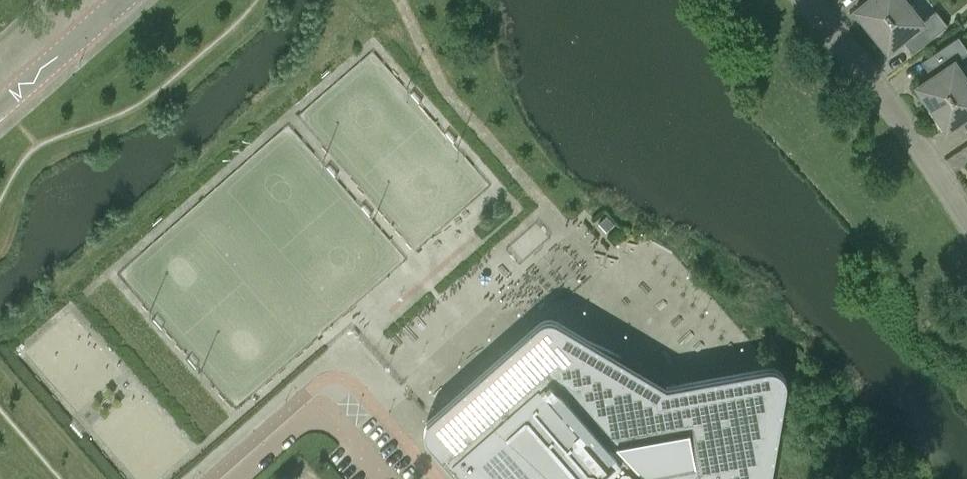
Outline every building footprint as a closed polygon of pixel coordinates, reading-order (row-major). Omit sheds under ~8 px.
[(855,8),(871,29),(906,0),(865,0),(855,8)] [(935,9),(922,20),(906,0),(871,29),(888,49),(901,38),(913,52),(947,24),(935,9)] [(966,53),(966,49),(958,35),(921,60),(931,75),(917,85),(932,107),(966,82),(966,79),(955,61),(966,53)] [(932,107),(946,128),(961,118),(966,128),(966,82),(932,107)] [(606,215),(598,222),(606,230),(613,223),(606,215)] [(552,339),(548,338),(546,337),(543,337),(542,337),(540,338),(538,338),(536,339),(533,341),(424,437),(420,442),(419,445),(419,446),(419,449),(419,452),(420,455),(423,459),(440,478),(767,478),(778,415),(779,410),(778,409),(778,406),(776,404),(775,402),(773,400),(769,397),(766,396),(760,396),(673,412),(552,339)]
